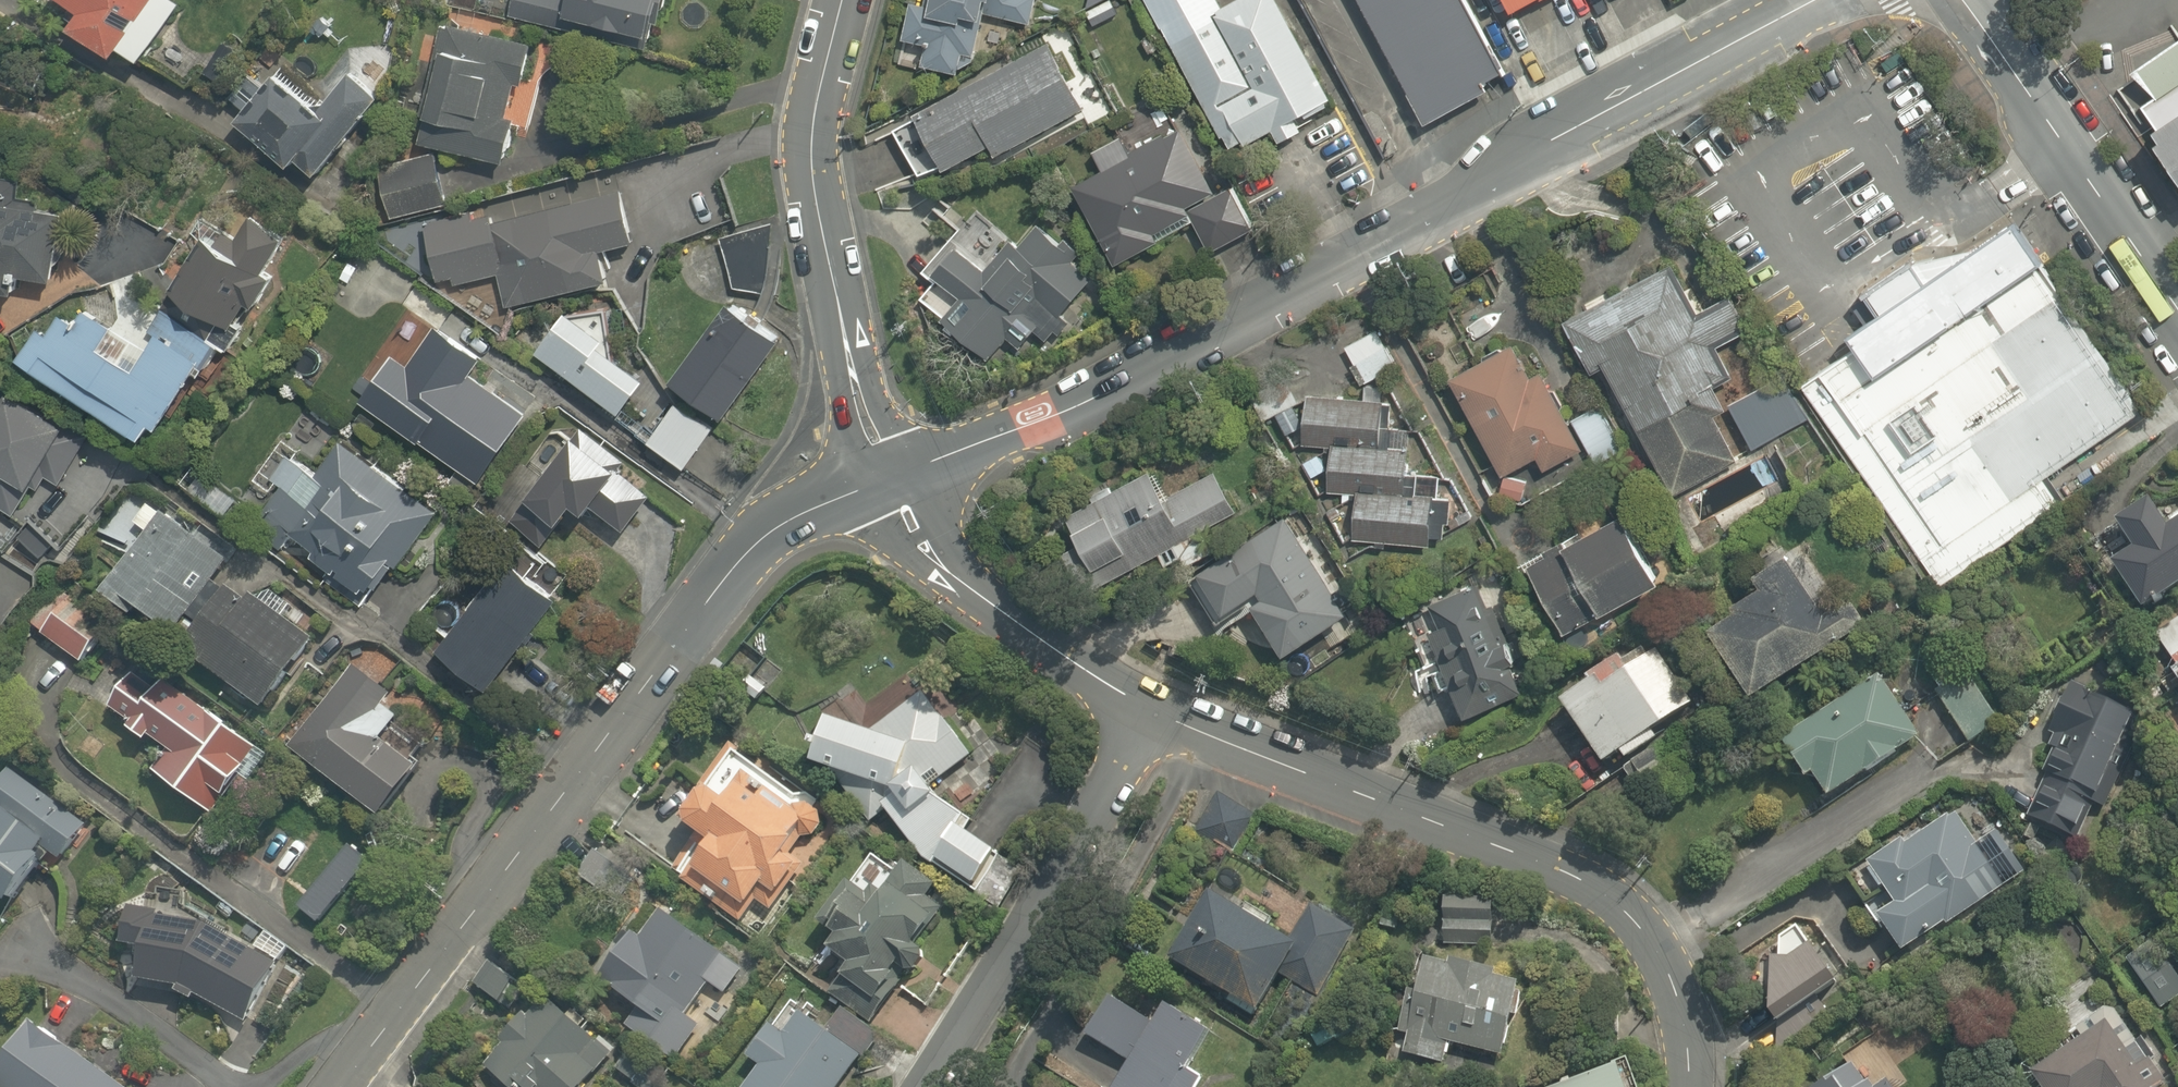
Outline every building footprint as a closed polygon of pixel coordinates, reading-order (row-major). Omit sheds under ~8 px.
[(71,24),(120,55),(125,46),(145,59),(181,2),(178,0),(72,0),(82,7),(71,24)] [(426,12),(452,14),(454,0),(427,0),(426,12)] [(646,34),(652,36),(663,0),(524,0),(646,34)] [(925,8),(911,5),(905,40),(923,43),(919,66),(961,73),(971,16),(1028,26),(1033,0),(926,0),(925,8)] [(1112,0),(1099,0),(1086,8),(1097,26),(1120,12),(1112,0)] [(1279,0),(1229,0),(1222,4),(1220,0),(1166,0),(1151,8),(1165,35),(1235,164),(1281,139),(1301,128),(1295,116),(1331,96),(1279,0)] [(1469,0),(1361,0),(1432,127),(1515,82),(1469,0)] [(1515,10),(1533,0),(1510,0),(1515,10)] [(514,83),(520,84),(529,41),(442,23),(417,145),(504,163),(514,115),(508,114),(514,83)] [(988,146),(994,157),(1082,110),(1064,77),(1073,72),(1061,51),(1053,55),(1046,43),(891,126),(921,182),(988,146)] [(2126,82),(2177,159),(2177,48),(2126,82)] [(322,100),(276,62),(232,116),(313,183),(387,93),(352,64),(322,100)] [(1211,190),(1185,140),(1183,141),(1177,131),(1073,186),(1079,196),(1105,246),(1115,264),(1158,241),(1154,233),(1191,213),(1186,204),(1211,190)] [(10,291),(12,275),(59,282),(68,213),(2,204),(5,174),(0,173),(0,290),(10,291)] [(497,280),(502,307),(612,283),(604,247),(631,241),(619,189),(425,231),(437,283),(479,274),(480,283),(497,280)] [(1888,327),(1807,383),(1948,588),(2073,503),(2053,474),(2148,410),(2014,216),(1954,257),(1913,263),(1866,295),(1888,327)] [(233,246),(204,228),(168,290),(234,329),(286,241),(249,219),(233,246)] [(1093,277),(1070,260),(1076,251),(1035,222),(1019,245),(1008,237),(986,268),(955,246),(935,275),(963,295),(942,324),(956,334),(993,360),(1007,339),(1012,342),(1021,349),(1039,323),(1030,317),(1036,308),(1059,324),(1093,277)] [(761,223),(713,233),(726,294),(774,284),(761,223)] [(1715,384),(1731,376),(1715,347),(1745,331),(1727,298),(1697,314),(1671,265),(1564,322),(1591,374),(1606,366),(1676,496),(1739,462),(1710,408),(1724,401),(1715,384)] [(409,365),(391,352),(359,396),(480,482),(529,413),(473,374),(500,336),(453,303),(421,280),(401,307),(434,330),(409,365)] [(220,346),(229,351),(235,341),(218,331),(163,298),(146,327),(90,293),(72,324),(48,310),(18,359),(145,435),(154,420),(162,424),(198,364),(207,369),(220,346)] [(779,340),(727,303),(672,381),(724,417),(779,340)] [(609,334),(567,307),(537,352),(578,380),(625,411),(650,374),(603,343),(609,334)] [(1395,367),(1378,329),(1346,344),(1363,381),(1395,367)] [(1525,375),(1508,345),(1483,359),(1448,378),(1502,474),(1537,455),(1544,467),(1574,451),(1580,447),(1536,368),(1525,375)] [(1781,379),(1729,413),(1753,449),(1805,415),(1781,379)] [(60,488),(90,438),(0,383),(0,511),(20,524),(46,480),(60,488)] [(1357,494),(1354,541),(1432,545),(1434,497),(1411,496),(1413,450),(1387,448),(1389,402),(1331,400),(1307,399),(1305,446),(1330,446),(1327,492),(1357,494)] [(685,469),(715,428),(677,400),(647,440),(685,469)] [(1625,443),(1599,401),(1571,418),(1597,460),(1625,443)] [(575,505),(585,512),(591,504),(625,528),(651,492),(616,468),(621,462),(574,429),(510,521),(546,546),(575,505)] [(309,504),(281,485),(264,510),(253,525),(285,547),(295,532),(313,544),(307,553),(375,600),(439,506),(340,438),(318,471),(328,477),(309,504)] [(1169,495),(1153,465),(1065,514),(1105,587),(1240,513),(1216,469),(1169,495)] [(2157,503),(2120,528),(2133,547),(2110,562),(2143,610),(2177,586),(2177,518),(2171,524),(2157,503)] [(1664,579),(1630,510),(1529,560),(1562,629),(1664,579)] [(210,577),(216,582),(230,565),(163,516),(102,600),(161,644),(210,577)] [(1258,610),(1282,651),(1345,613),(1290,522),(1192,581),(1217,623),(1233,614),(1238,622),(1258,610)] [(1824,615),(1781,552),(1739,581),(1752,599),(1709,628),(1758,699),(1863,627),(1845,600),(1824,615)] [(505,561),(440,651),(489,686),(554,596),(505,561)] [(1508,665),(1518,659),(1487,605),(1472,580),(1423,609),(1439,637),(1429,643),(1439,662),(1420,673),(1432,694),(1447,685),(1466,719),(1481,710),(1521,687),(1508,665)] [(261,709),(309,643),(229,583),(180,650),(261,709)] [(109,630),(51,584),(24,618),(82,664),(109,630)] [(1686,708),(1679,696),(1689,689),(1661,646),(1651,653),(1644,643),(1623,657),(1619,651),(1569,683),(1573,689),(1560,698),(1604,765),(1622,752),(1627,760),(1660,738),(1654,729),(1686,708)] [(2170,658),(2177,670),(2177,653),(2170,658)] [(388,703),(397,690),(352,660),(290,751),(387,816),(422,763),(385,738),(402,713),(388,703)] [(1972,665),(1928,694),(1959,739),(2002,710),(1972,665)] [(1812,775),(1828,798),(1920,736),(1878,674),(1780,742),(1806,779),(1812,775)] [(168,751),(151,773),(212,820),(265,751),(204,704),(201,709),(184,696),(180,701),(161,687),(153,698),(130,680),(110,705),(133,723),(129,728),(148,743),(152,738),(168,751)] [(2046,758),(2017,817),(2073,845),(2090,809),(2101,815),(2148,721),(2074,685),(2039,754),(2046,758)] [(871,727),(829,714),(813,765),(833,772),(871,825),(889,813),(926,866),(939,857),(975,879),(994,847),(971,834),(934,781),(968,756),(922,691),(871,727)] [(833,820),(725,750),(681,817),(718,841),(697,874),(764,917),(785,885),(789,887),(833,820)] [(20,903),(53,853),(65,861),(86,828),(8,777),(0,789),(0,890),(20,903)] [(1893,903),(1877,913),(1903,951),(2022,872),(1989,822),(1970,834),(1954,809),(1887,854),(1880,844),(1846,867),(1870,902),(1885,891),(1893,903)] [(927,899),(936,888),(907,864),(875,901),(850,880),(839,893),(817,919),(836,935),(827,946),(849,964),(830,988),(873,1024),(924,965),(919,961),(925,954),(914,944),(942,911),(927,899)] [(1291,936),(1218,890),(1172,962),(1286,1035),(1353,928),(1312,902),(1291,936)] [(1499,899),(1442,898),(1441,941),(1497,943),(1499,899)] [(158,904),(130,976),(253,1022),(280,950),(158,904)] [(659,904),(600,980),(670,1034),(706,988),(723,1002),(746,972),(729,958),(659,904)] [(1840,980),(1799,924),(1742,966),(1783,1022),(1840,980)] [(1499,1059),(1518,986),(1494,979),(1497,968),(1457,957),(1454,968),(1420,959),(1401,1032),(1407,1034),(1402,1054),(1444,1065),(1449,1045),(1499,1059)] [(1112,993),(1085,1035),(1130,1064),(1115,1086),(1201,1086),(1208,1075),(1190,1063),(1211,1031),(1147,990),(1136,1008),(1112,993)] [(505,1086),(585,1086),(613,1057),(545,994),(505,1037),(512,1044),(489,1069),(506,1085),(505,1086)] [(772,1019),(750,1050),(766,1061),(748,1086),(840,1086),(875,1036),(842,1013),(829,1031),(804,1013),(791,1032),(772,1019)] [(2031,1076),(2038,1086),(2159,1086),(2172,1077),(2144,1038),(2128,1050),(2107,1021),(2031,1076)] [(33,1026),(0,1074),(0,1086),(120,1086),(33,1026)] [(1889,1079),(1877,1086),(1859,1059),(1817,1086),(1894,1086),(1889,1079)] [(1624,1065),(1559,1086),(1631,1086),(1624,1065)]
